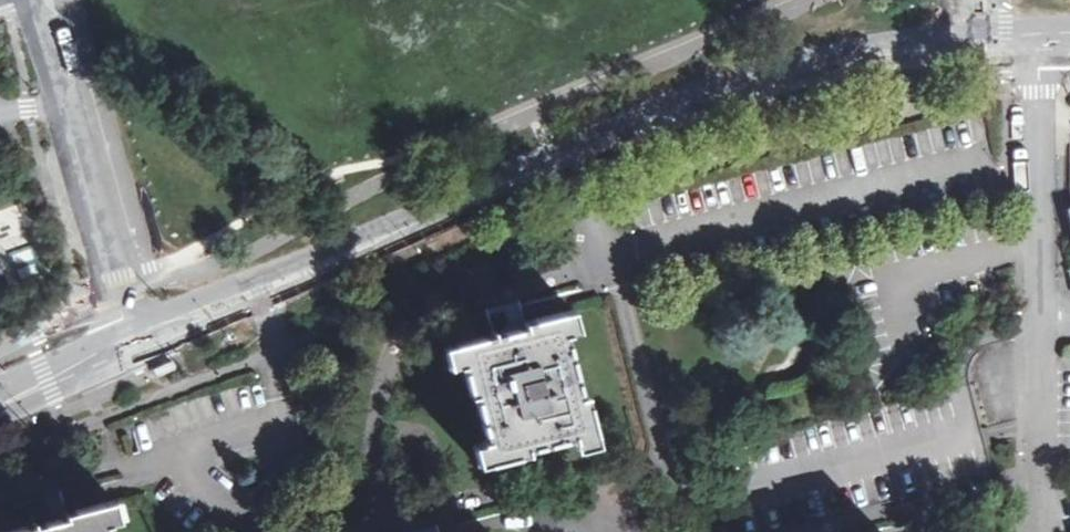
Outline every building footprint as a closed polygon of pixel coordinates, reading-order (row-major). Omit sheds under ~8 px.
[(825,19),(806,24),(808,29),(809,33),(831,27),(828,18),(825,19)] [(885,77),(886,86),(889,85),(909,82),(908,77),(908,73),(885,77)] [(526,329),(479,340),(474,319),(451,324),(461,366),(464,365),(472,397),(477,397),(488,443),(485,444),(491,465),(530,454),(529,450),(574,439),(575,442),(596,437),(586,398),(580,399),(565,335),(567,334),(562,314),(525,323),(526,329)] [(16,529),(10,507),(0,509),(0,531),(106,531),(105,525),(108,524),(103,503),(61,513),(62,518),(16,529)]
